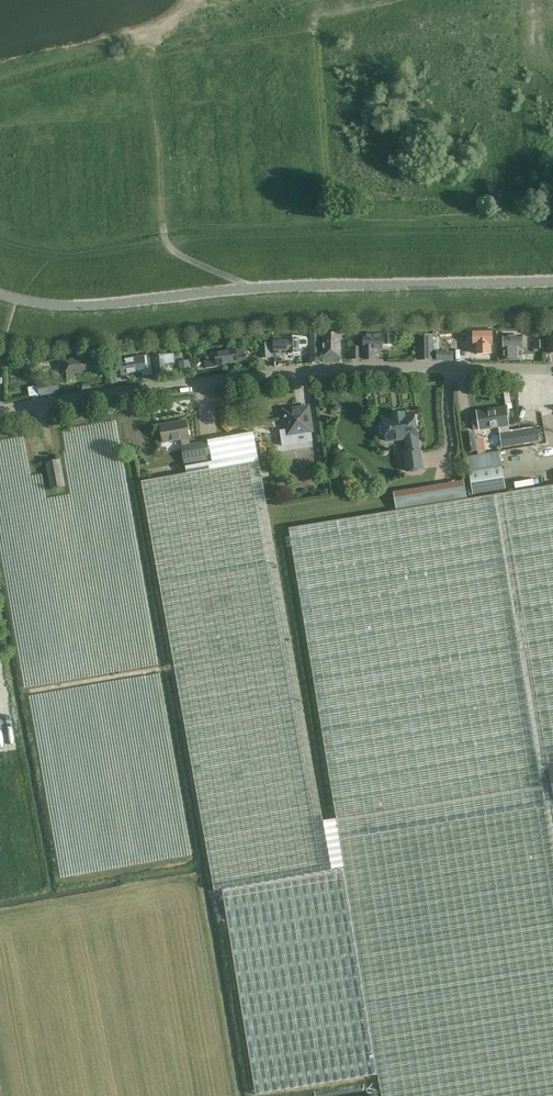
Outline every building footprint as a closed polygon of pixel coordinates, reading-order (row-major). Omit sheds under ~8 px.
[(436,361),(453,361),(453,351),(439,351),(439,328),(433,327),(433,333),(433,336),(433,348),(434,348),(434,360),(436,361)] [(492,330),(473,330),(474,345),(475,345),(476,354),(491,353),(490,345),(492,345),(492,330)] [(340,362),(340,332),(324,332),(324,362),(340,362)] [(424,347),(433,348),(433,336),(433,333),(425,333),(424,347)] [(364,335),(364,359),(373,359),(372,349),(382,349),(382,345),(388,345),(388,334),(382,335),(364,335)] [(521,336),(504,336),(504,360),(521,360),(521,336)] [(273,342),(273,353),(274,353),(299,352),(299,348),(305,348),(308,346),(307,338),(306,337),(299,337),(280,337),(280,339),(273,339),(273,342)] [(532,339),(532,350),(545,350),(544,339),(532,339)] [(260,342),(261,358),(275,357),(274,353),(273,353),(273,342),(270,342),(270,341),(260,342)] [(310,355),(311,361),(320,361),(320,346),(314,346),(314,355),(310,355)] [(351,359),(361,359),(361,346),(351,347),(351,359)] [(214,352),(205,354),(207,362),(205,362),(206,369),(217,367),(217,365),(237,362),(237,361),(246,360),(245,348),(214,353),(214,352)] [(153,374),(155,375),(166,374),(165,364),(175,363),(174,353),(155,355),(155,357),(151,358),(153,374)] [(143,371),(143,375),(153,374),(150,354),(145,355),(145,356),(119,360),(121,375),(143,371)] [(68,375),(68,383),(76,382),(76,374),(92,372),(91,356),(66,359),(67,366),(62,367),(63,374),(68,374),(68,375)] [(60,392),(59,380),(44,382),(46,394),(60,392)] [(309,406),(283,410),(287,436),(313,432),(309,406)] [(477,417),(472,418),(474,430),(479,429),(479,430),(499,426),(502,447),(542,441),(539,426),(509,431),(508,425),(505,407),(476,411),(477,417)] [(403,451),(406,472),(424,470),(421,448),(420,448),(414,413),(404,414),(404,413),(393,415),(393,416),(383,418),(384,423),(381,424),(379,427),(380,434),(382,436),(386,436),(387,441),(404,439),(406,450),(403,451)] [(189,438),(186,420),(160,425),(163,442),(180,439),(189,438)] [(186,474),(141,482),(214,891),(222,890),(255,1094),(378,1074),(351,910),(336,818),(324,820),(254,432),(191,444),(189,438),(180,439),(186,474)] [(463,435),(466,453),(477,451),(475,433),(463,435)] [(87,453),(87,465),(94,465),(94,453),(95,453),(95,443),(74,443),(74,449),(81,449),(81,453),(87,453)] [(473,494),(505,489),(499,451),(467,456),(473,494)] [(45,462),(51,489),(66,486),(60,459),(45,462)] [(34,484),(39,483),(41,494),(46,493),(43,474),(32,475),(34,484)] [(289,528),(336,818),(351,910),(378,1074),(381,1095),(552,1095),(552,485),(289,528)]
